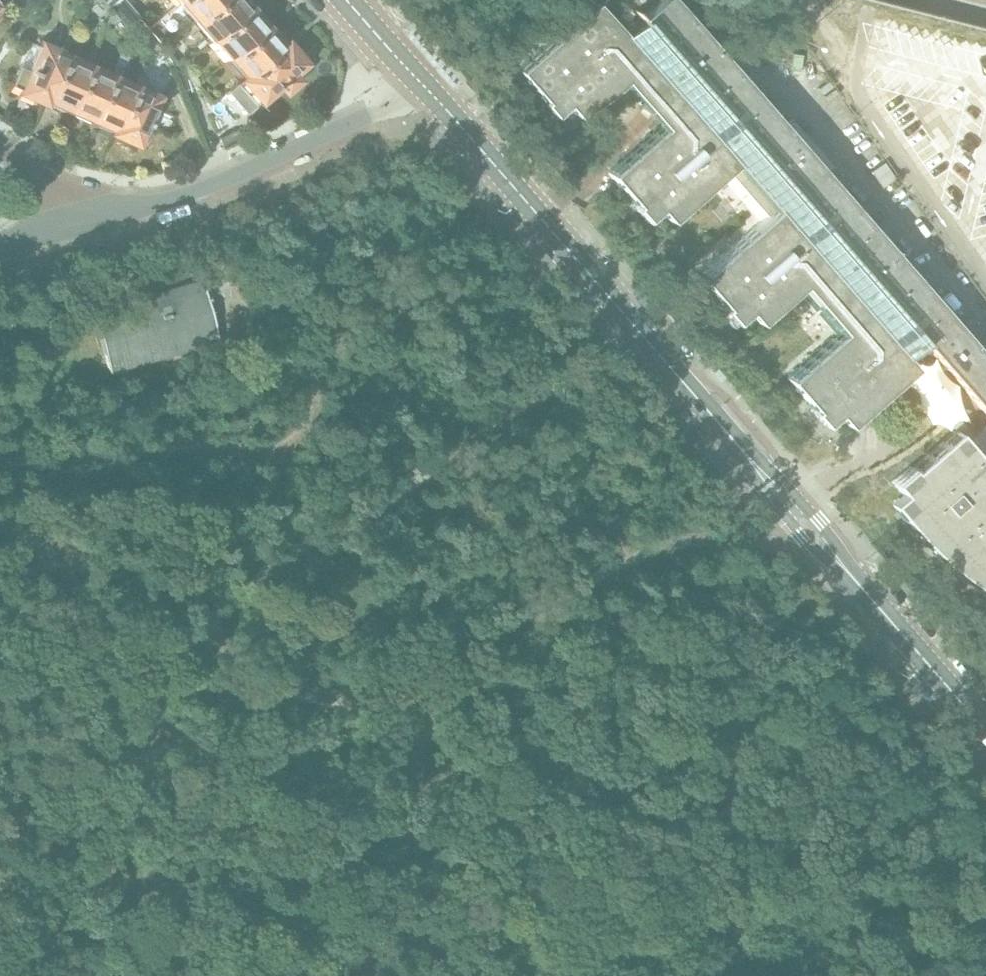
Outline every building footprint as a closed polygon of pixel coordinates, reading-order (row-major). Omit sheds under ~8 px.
[(110,9),(119,0),(102,0),(110,9)] [(116,17),(126,28),(140,17),(125,0),(119,0),(110,9),(110,10),(116,17)] [(195,21),(219,0),(180,0),(178,2),(195,21)] [(211,39),(252,4),(251,2),(250,0),(219,0),(195,21),(211,39)] [(800,284),(841,331),(787,378),(813,409),(811,411),(822,424),(835,412),(846,424),(905,373),(908,376),(915,369),(895,345),(912,330),(985,415),(985,359),(821,169),(826,163),(827,164),(828,163),(786,115),(785,116),(780,122),(674,0),(661,0),(623,33),(597,3),(519,70),(545,101),(543,103),(555,116),(568,105),(578,117),(622,79),(662,126),(608,173),(635,204),(632,205),(644,219),(657,207),(667,219),(678,210),(726,169),(766,215),(697,276),(724,306),(722,308),(733,321),(746,310),(757,322),(800,284)] [(211,39),(228,59),(269,23),(267,21),(266,18),(262,13),(259,12),(252,4),(211,39)] [(111,22),(116,17),(110,10),(105,22),(111,22)] [(228,59),(244,77),(286,42),(284,40),(283,37),(279,32),(276,31),(269,23),(228,59)] [(69,43),(74,31),(69,29),(63,41),(69,43)] [(33,96),(42,101),(65,50),(41,39),(38,46),(30,42),(11,85),(20,89),(19,90),(22,92),(24,94),(29,96),(33,96)] [(89,121),(112,71),(111,70),(97,64),(105,46),(97,42),(88,60),(66,111),(75,115),(78,118),(83,121),(87,120),(89,121)] [(286,42),(244,77),(245,78),(238,84),(236,83),(219,98),(223,102),(232,94),(230,92),(239,85),(243,90),(235,98),(246,110),(277,83),(282,89),(295,78),(290,72),(302,61),(300,59),(300,56),(296,51),(292,50),(286,42)] [(66,111),(88,60),(65,50),(42,101),(53,105),(55,108),(60,110),(64,110),(66,111)] [(109,131),(112,132),(118,120),(135,81),(134,80),(120,74),(128,56),(119,52),(111,70),(112,71),(89,121),(98,126),(100,128),(106,131),(109,131)] [(198,85),(188,60),(172,66),(182,91),(198,85)] [(137,74),(134,80),(135,81),(118,120),(112,132),(121,136),(123,138),(129,141),(132,141),(135,142),(135,140),(143,144),(152,125),(143,121),(157,90),(147,86),(149,79),(137,74)] [(212,322),(213,324),(214,324),(207,299),(209,298),(208,296),(206,296),(201,278),(200,279),(201,281),(94,311),(93,309),(92,309),(109,373),(110,373),(110,372),(203,346),(197,326),(212,322)] [(970,433),(961,421),(953,428),(955,430),(911,469),(909,467),(892,482),(901,493),(890,503),(902,518),(927,545),(943,560),(960,574),(978,587),(985,592),(985,419),(970,433)]
